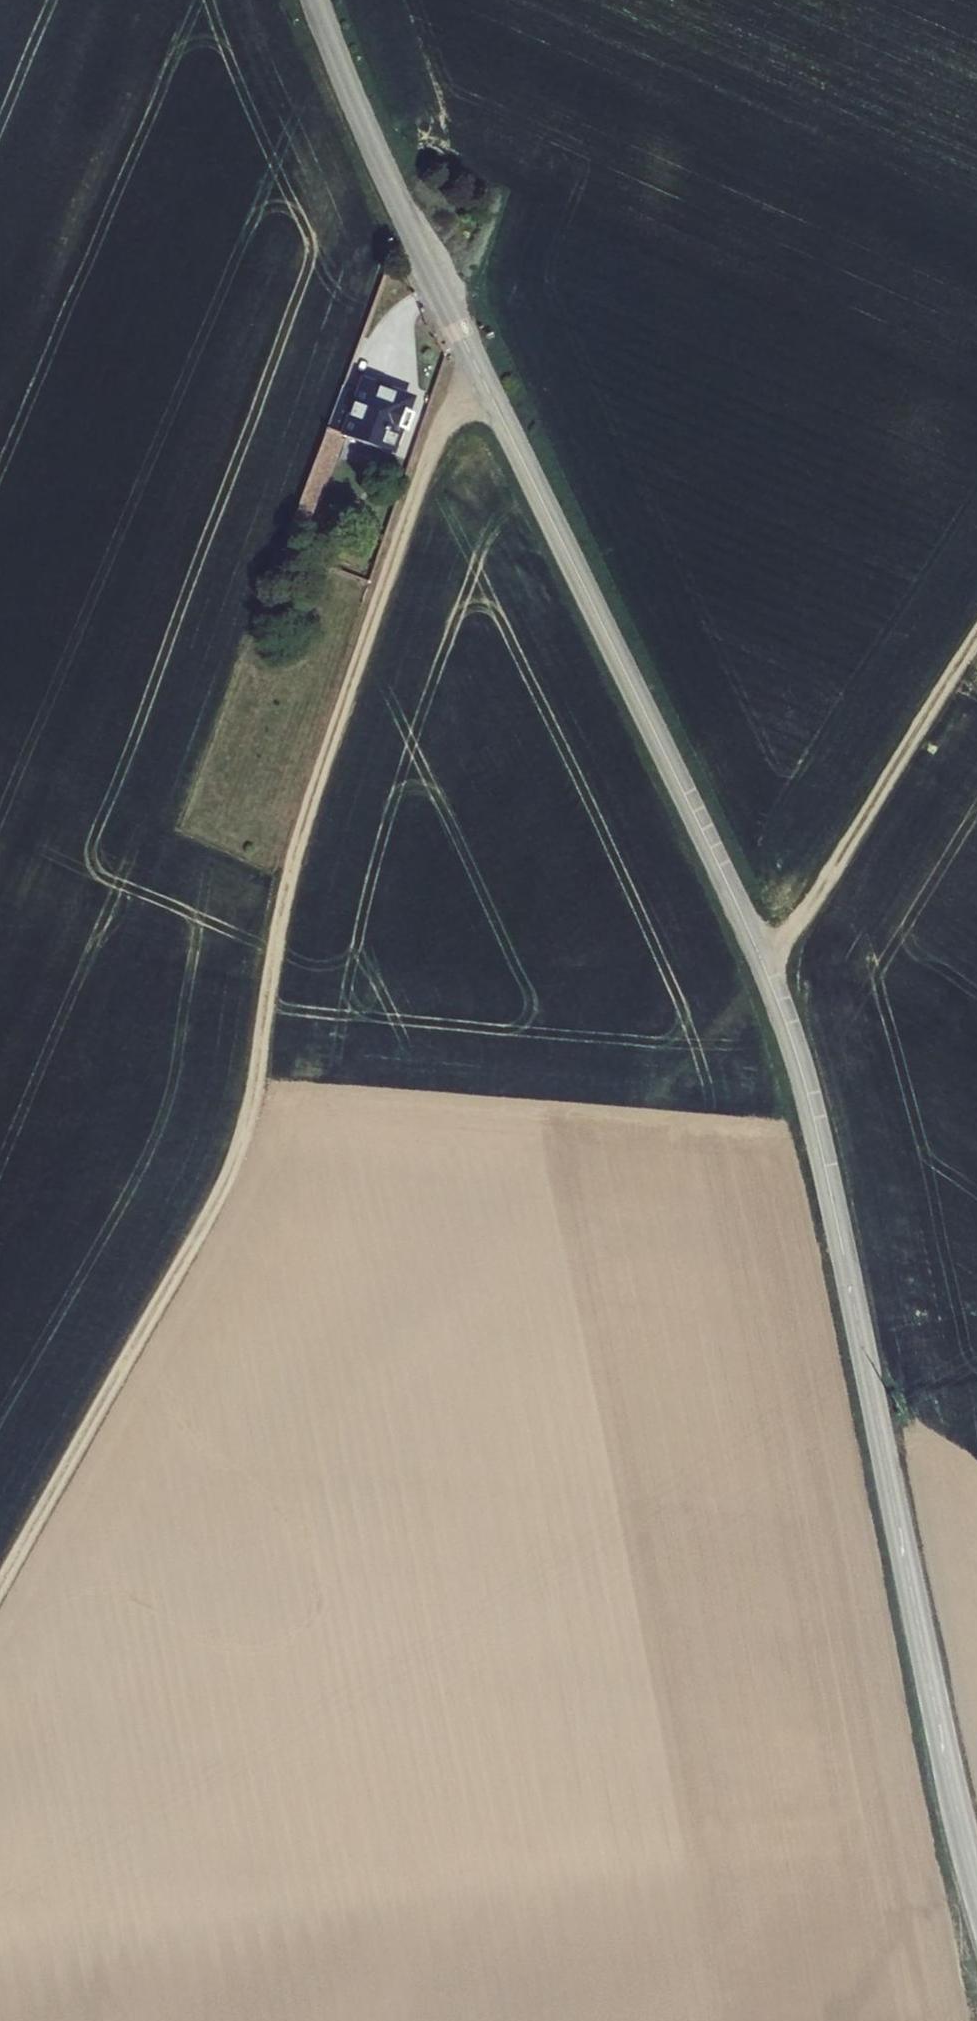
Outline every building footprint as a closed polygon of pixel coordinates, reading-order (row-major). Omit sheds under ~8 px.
[(312,478),(325,483),(351,414),(399,432),(417,385),(370,367),(366,379),(350,372),(312,478)]
